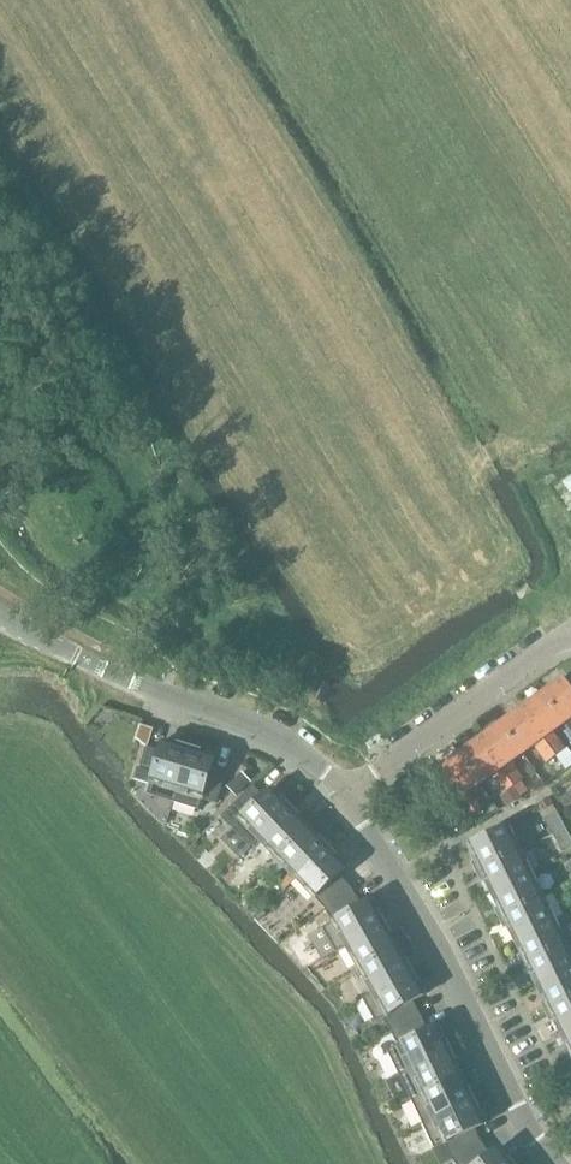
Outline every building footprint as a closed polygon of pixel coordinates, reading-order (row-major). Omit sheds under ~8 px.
[(543,693),(565,723),(570,718),(570,686),(565,678),(543,693)] [(557,756),(566,769),(570,766),(570,750),(569,747),(565,749),(553,732),(565,723),(543,693),(522,708),(557,756)] [(522,708),(501,724),(522,753),(535,745),(547,762),(557,756),(522,708)] [(501,724),(480,739),(514,786),(523,780),(510,762),(522,753),(501,724)] [(480,739),(458,754),(480,784),(493,775),(505,793),(514,786),(480,739)] [(147,794),(173,802),(190,748),(164,740),(161,751),(146,746),(137,779),(151,783),(147,794)] [(190,748),(173,802),(199,810),(202,799),(216,803),(226,771),(212,767),(216,756),(190,748)] [(480,784),(458,754),(437,770),(459,799),(472,816),(482,809),(469,792),(480,784)] [(250,781),(242,773),(228,786),(236,794),(250,781)] [(221,816),(250,846),(291,807),(272,788),(264,796),(253,785),(221,816)] [(259,839),(277,858),(318,819),(311,812),(313,811),(312,810),(302,819),(291,807),(250,846),(250,847),(259,839)] [(544,818),(552,834),(565,827),(557,811),(556,811),(558,814),(546,821),(544,818)] [(277,858),(296,878),(328,847),(317,835),(327,826),(326,825),(324,826),(318,819),(277,858)] [(477,870),(477,871),(521,850),(509,826),(468,846),(480,869),(477,870)] [(552,834),(561,850),(562,850),(560,847),(570,841),(570,837),(565,827),(552,834)] [(296,878),(325,909),(352,888),(339,874),(347,866),(328,847),(296,878)] [(481,871),(492,893),(532,873),(521,850),(477,871),(478,872),(481,871)] [(500,917),(500,918),(544,896),(532,873),(492,893),(503,915),(500,917)] [(322,927),(336,951),(385,923),(372,899),(362,905),(352,888),(325,909),(332,922),(322,927)] [(504,918),(515,940),(555,920),(544,896),(500,918),(501,919),(504,918)] [(523,963),(523,964),(567,943),(555,920),(515,940),(526,962),(523,963)] [(346,946),(359,969),(409,941),(404,933),(406,932),(405,931),(393,937),(385,923),(336,951),(336,952),(346,946)] [(362,998),(363,999),(412,971),(404,956),(416,950),(415,948),(413,949),(409,941),(359,969),(372,992),(362,998)] [(538,986),(570,970),(570,952),(567,943),(523,964),(524,966),(527,964),(538,986)] [(546,1011),(570,999),(570,970),(538,986),(548,1008),(546,1010),(546,1011)] [(384,1018),(391,1031),(421,1015),(413,1001),(425,994),(412,971),(363,999),(376,1022),(384,1018)] [(561,1033),(570,1028),(570,999),(546,1011),(547,1012),(550,1011),(561,1033)] [(387,1050),(399,1074),(450,1049),(438,1025),(428,1030),(421,1015),(391,1031),(398,1045),(387,1050)] [(561,1033),(570,1054),(570,1028),(561,1033)] [(399,1074),(411,1099),(472,1069),(468,1061),(470,1060),(469,1059),(457,1064),(450,1049),(399,1074)] [(411,1099),(423,1123),(474,1099),(467,1084),(479,1078),(478,1077),(476,1078),(472,1069),(411,1099)] [(445,1143),(453,1159),(482,1142),(475,1128),(485,1123),(474,1099),(423,1123),(434,1148),(445,1143)] [(500,1147),(491,1154),(482,1142),(453,1159),(456,1163),(513,1163),(500,1147)]
